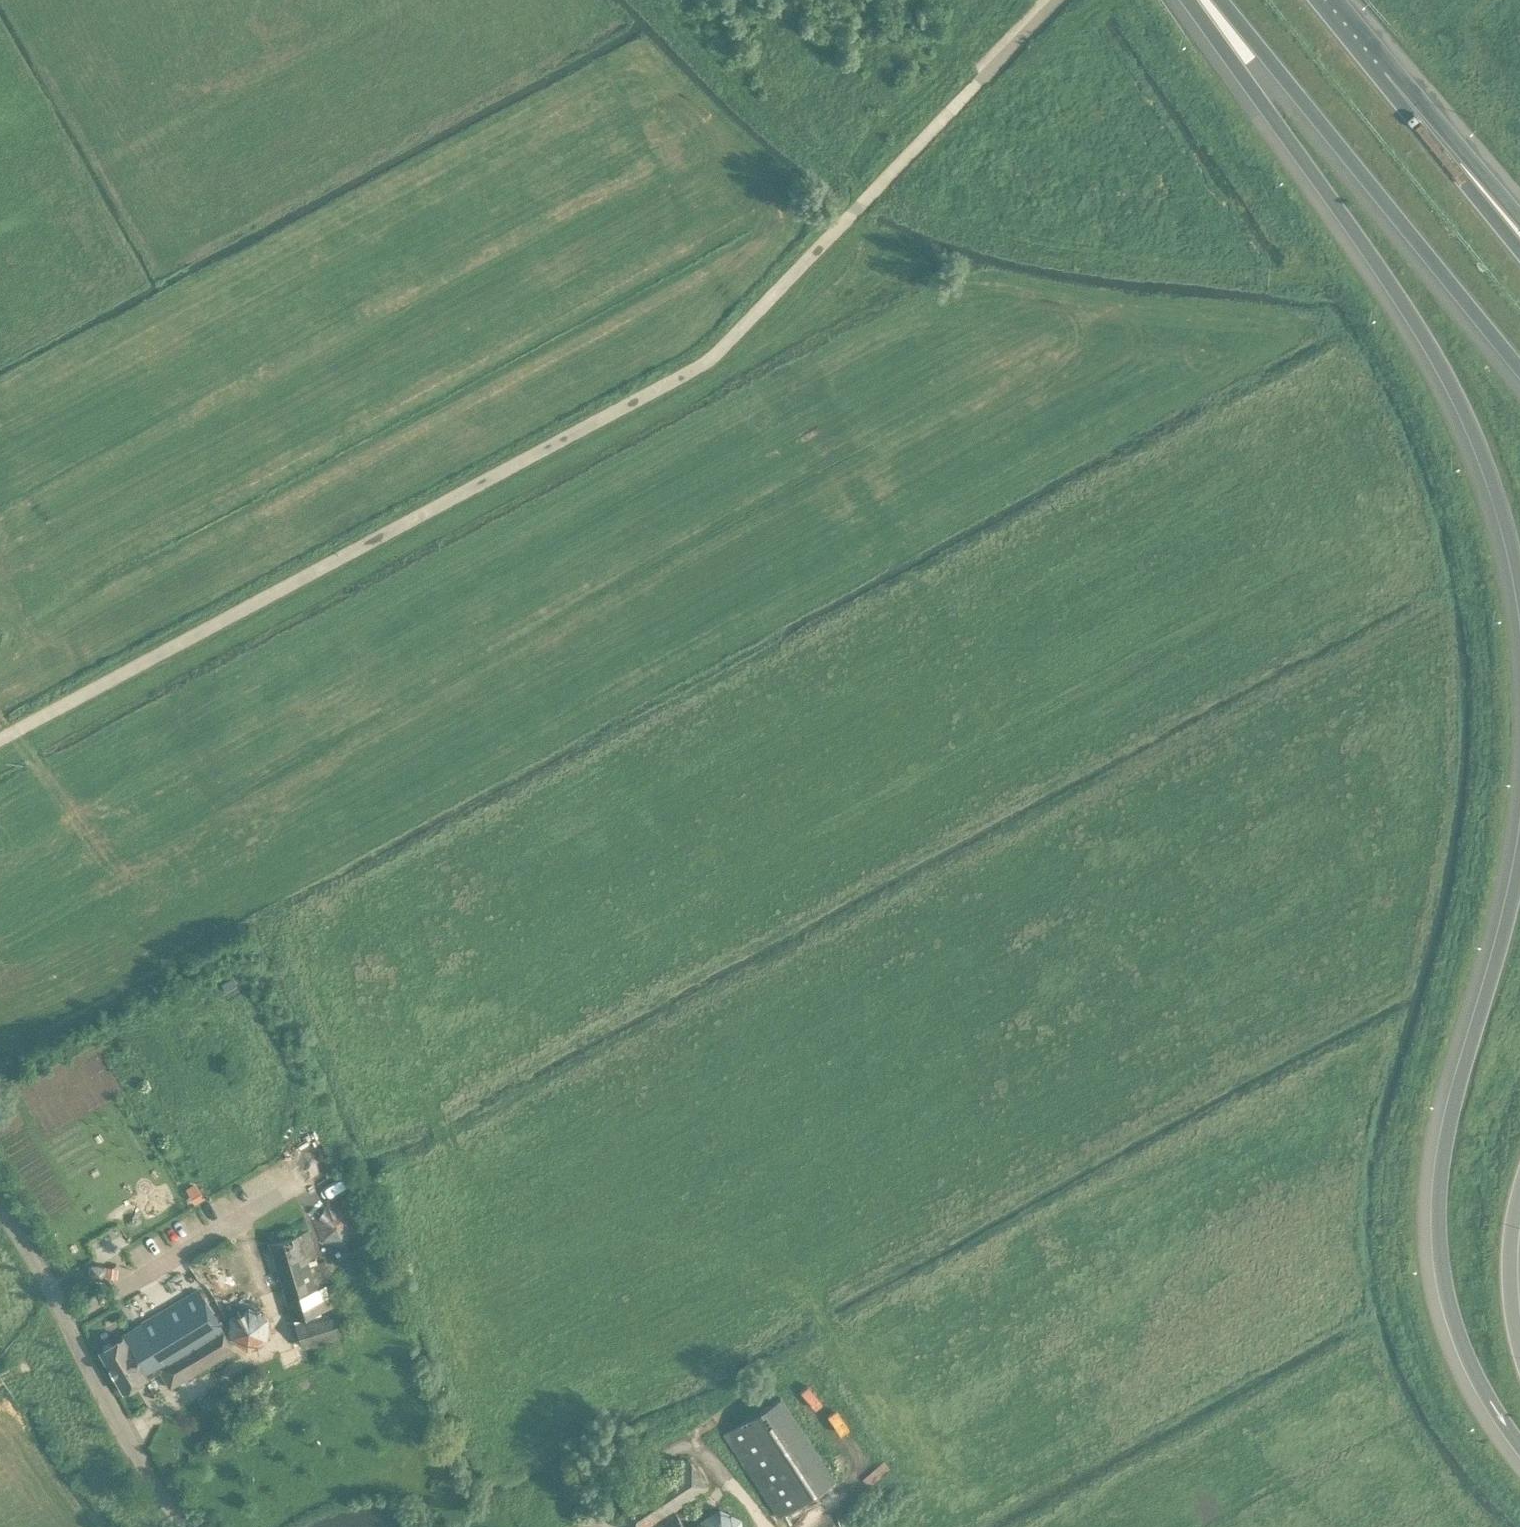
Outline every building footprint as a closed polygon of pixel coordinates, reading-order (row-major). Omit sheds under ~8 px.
[(271,1242),(294,1319),(332,1307),(325,1284),(332,1282),(325,1259),(318,1261),(309,1230),(271,1242)] [(155,1316),(123,1335),(99,1350),(123,1391),(159,1369),(170,1387),(234,1349),(223,1331),(199,1289),(155,1316)] [(269,1317),(250,1304),(230,1315),(229,1337),(247,1350),(267,1339),(269,1317)] [(302,1346),(340,1335),(333,1311),(295,1322),(302,1346)] [(834,1478),(781,1397),(725,1434),(778,1515),(834,1478)] [(632,1504),(620,1512),(630,1526),(685,1526),(674,1510),(707,1487),(688,1458),(628,1498),(632,1504)] [(741,1520),(720,1509),(701,1521),(702,1526),(742,1526),(741,1520)]
